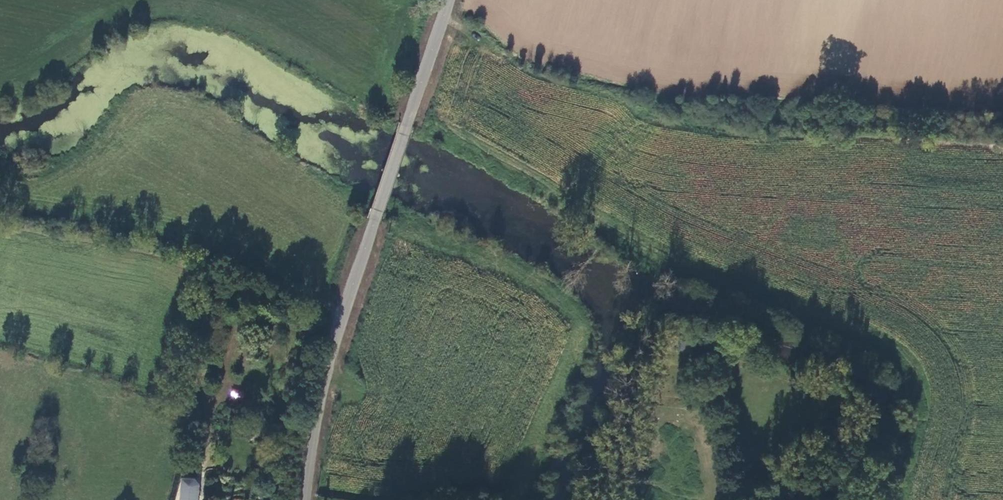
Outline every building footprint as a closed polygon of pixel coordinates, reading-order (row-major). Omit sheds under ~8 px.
[(232,398),(241,397),(240,390),(231,391),(232,398)] [(198,479),(179,478),(179,499),(198,499),(198,479)]
